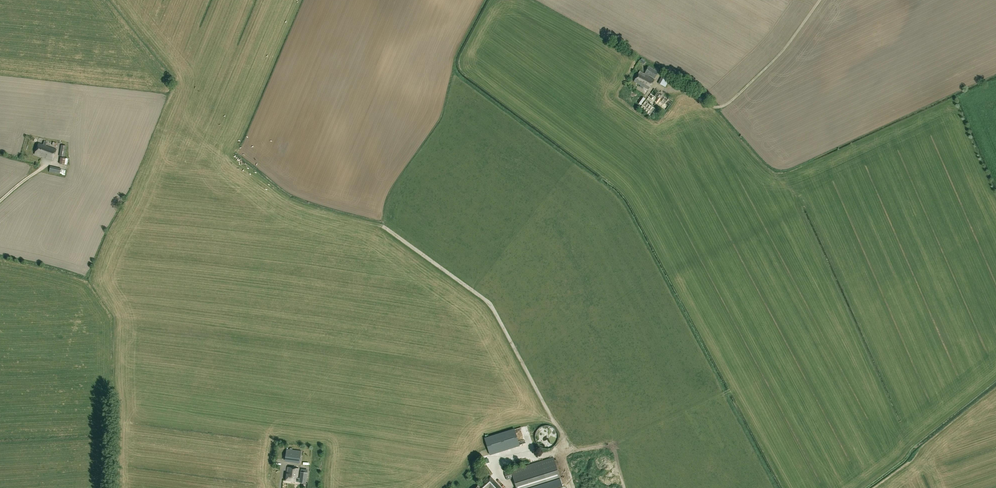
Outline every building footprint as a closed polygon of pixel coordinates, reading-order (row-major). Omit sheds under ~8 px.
[(649,89),(655,80),(648,76),(649,75),(654,79),(658,72),(649,66),(644,73),(640,71),(634,82),(649,89)] [(663,73),(658,83),(665,87),(670,77),(663,73)] [(646,101),(653,106),(655,103),(665,110),(672,101),(668,98),(667,99),(661,95),(662,94),(654,89),(646,101)] [(656,109),(645,102),(640,109),(651,117),(656,109)] [(34,154),(52,160),(56,150),(46,146),(47,142),(44,141),(43,145),(38,143),(34,154)] [(69,157),(72,143),(62,141),(59,155),(69,157)] [(60,174),(61,169),(50,166),(49,172),(60,174)] [(514,430),(485,439),(490,454),(519,445),(514,430)] [(301,451),(286,449),(285,460),(289,460),(300,461),(301,451)] [(552,451),(538,455),(540,460),(554,456),(552,451)] [(505,473),(507,480),(513,478),(516,487),(563,487),(553,457),(505,473)] [(288,467),(286,481),(306,483),(307,473),(300,472),(300,478),(297,478),(299,469),(288,467)] [(489,487),(490,487),(501,487),(491,477),(481,487),(479,485),(476,487),(488,487),(489,487)]
